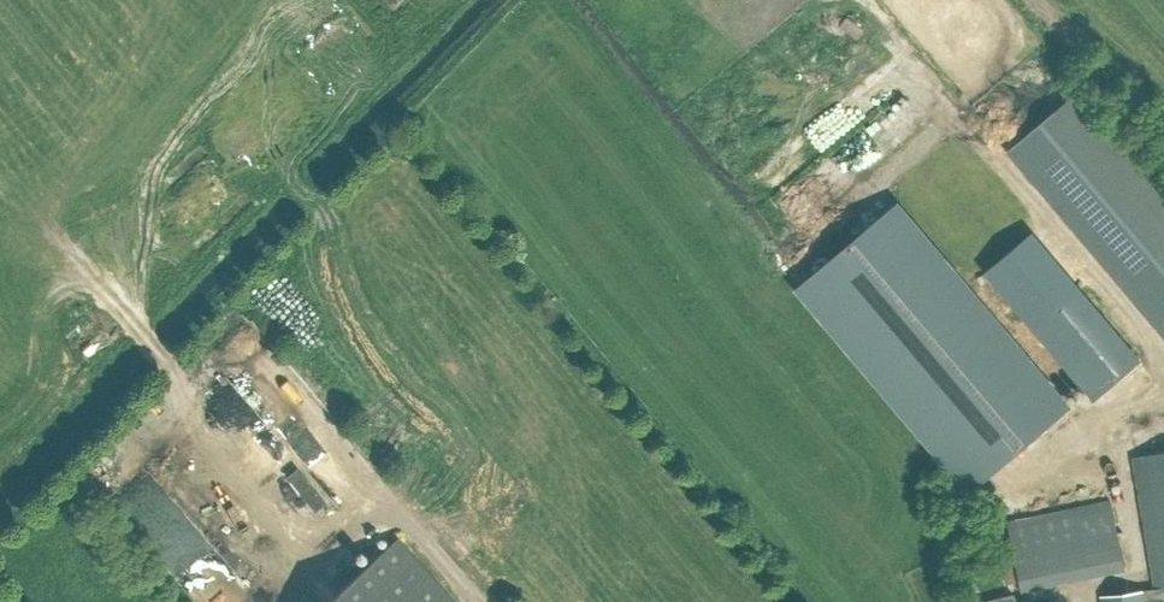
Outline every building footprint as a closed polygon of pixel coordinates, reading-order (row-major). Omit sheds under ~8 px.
[(1074,94),(1005,153),(1163,338),(1163,199),(1074,94)] [(794,289),(969,497),(1071,406),(898,201),(799,286),(794,289)] [(1085,363),(1118,333),(1040,236),(1007,263),(1086,362),(1085,363)] [(293,410),(292,415),(286,414),(279,442),(302,448),(310,414),(293,410)] [(95,450),(103,457),(116,442),(109,435),(95,450)] [(300,462),(325,487),(352,461),(328,436),(300,462)] [(1155,597),(1150,597),(1149,590),(1103,596),(1104,601),(1163,601),(1163,451),(1132,456),(1155,597)] [(1021,591),(1124,572),(1111,500),(1008,518),(1021,591)] [(391,542),(324,601),(444,601),(391,542)] [(1003,565),(1005,575),(1016,573),(1014,563),(1003,565)] [(748,567),(732,578),(740,590),(756,580),(748,567)]
